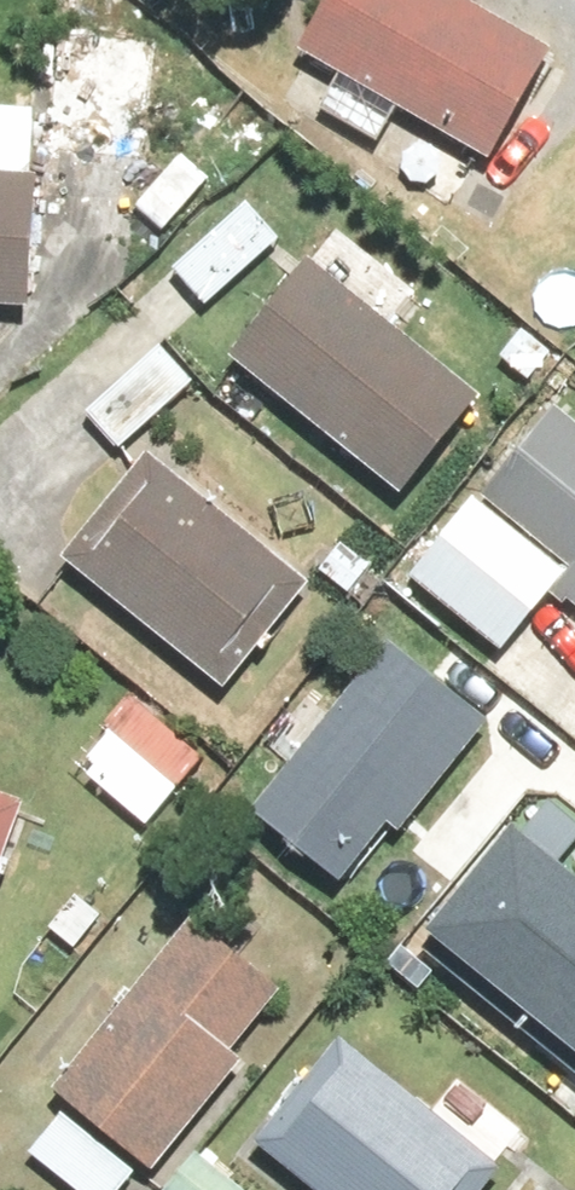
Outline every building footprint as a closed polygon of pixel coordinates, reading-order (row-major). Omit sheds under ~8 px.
[(507,0),(315,0),(293,40),(484,145),(551,24),(507,0)] [(160,50),(56,43),(48,159),(152,166),(160,50)] [(25,291),(33,169),(0,167),(0,289),(25,291)] [(310,240),(231,341),(408,479),(487,378),(310,240)] [(161,356),(87,420),(120,458),(194,394),(161,356)] [(563,416),(416,583),(503,660),(555,601),(574,618),(574,426),(563,416)] [(152,460),(66,568),(228,698),(314,591),(152,460)] [(394,637),(252,807),(346,886),(488,715),(394,637)] [(22,781),(0,773),(0,849),(22,781)] [(430,949),(574,1067),(574,886),(519,840),(430,949)] [(136,1150),(145,1157),(238,1047),(227,1037),(276,979),(190,906),(47,1073),(63,1087),(24,1134),(90,1189),(102,1189),(136,1150)] [(252,1124),(333,1189),(469,1189),(496,1157),(334,1024),(252,1124)] [(189,1135),(155,1175),(174,1189),(254,1189),(189,1135)]
